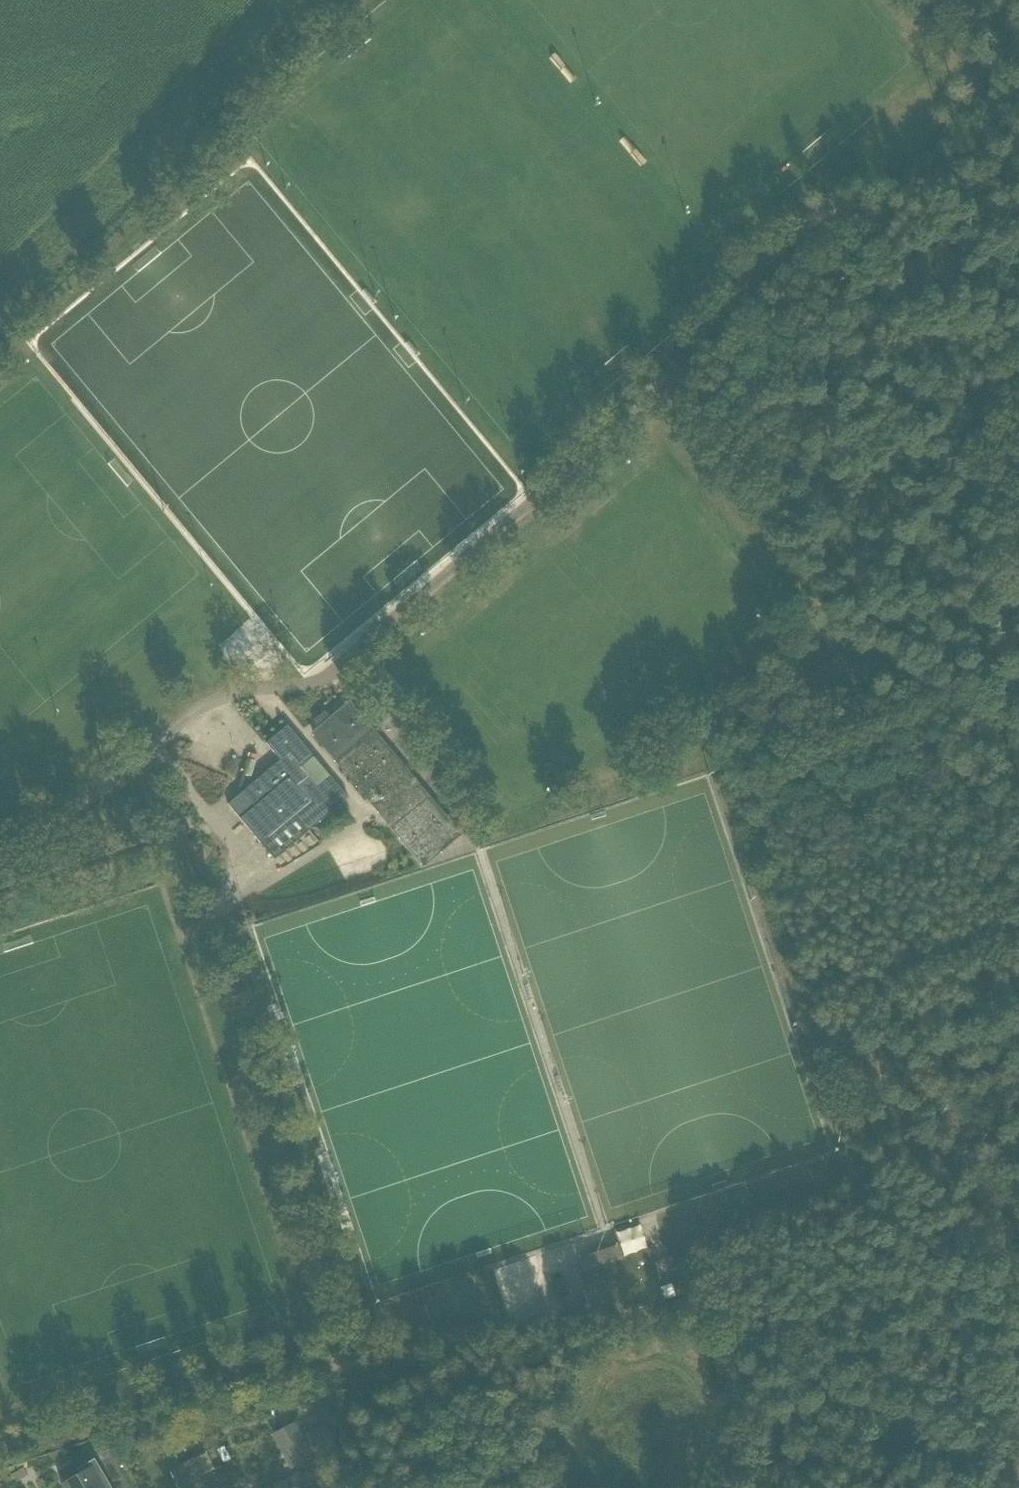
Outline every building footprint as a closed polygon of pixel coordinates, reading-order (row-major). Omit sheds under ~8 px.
[(304,717),(301,719),(312,733),(336,760),(392,828),(425,866),(460,835),(428,798),(371,730),(355,711),(348,703),(334,686),(316,700),(319,704),(304,717)] [(316,785),(301,767),(314,757),(287,725),(266,743),(280,760),(227,804),(260,843),(294,814),(308,831),(348,798),(329,775),(316,785)] [(623,1258),(622,1254),(610,1248),(578,1258),(583,1271),(579,1273),(589,1303),(596,1301),(609,1338),(670,1318),(664,1300),(696,1290),(691,1277),(656,1289),(654,1282),(659,1280),(649,1250),(623,1258)] [(697,1294),(667,1304),(670,1313),(700,1302),(697,1294)] [(294,1423),(273,1435),(291,1469),(315,1456),(316,1458),(335,1447),(324,1427),(303,1439),(294,1423)] [(169,1470),(178,1487),(210,1487),(195,1457),(169,1470)] [(94,1459),(77,1468),(80,1472),(61,1483),(64,1487),(111,1487),(94,1459)]
